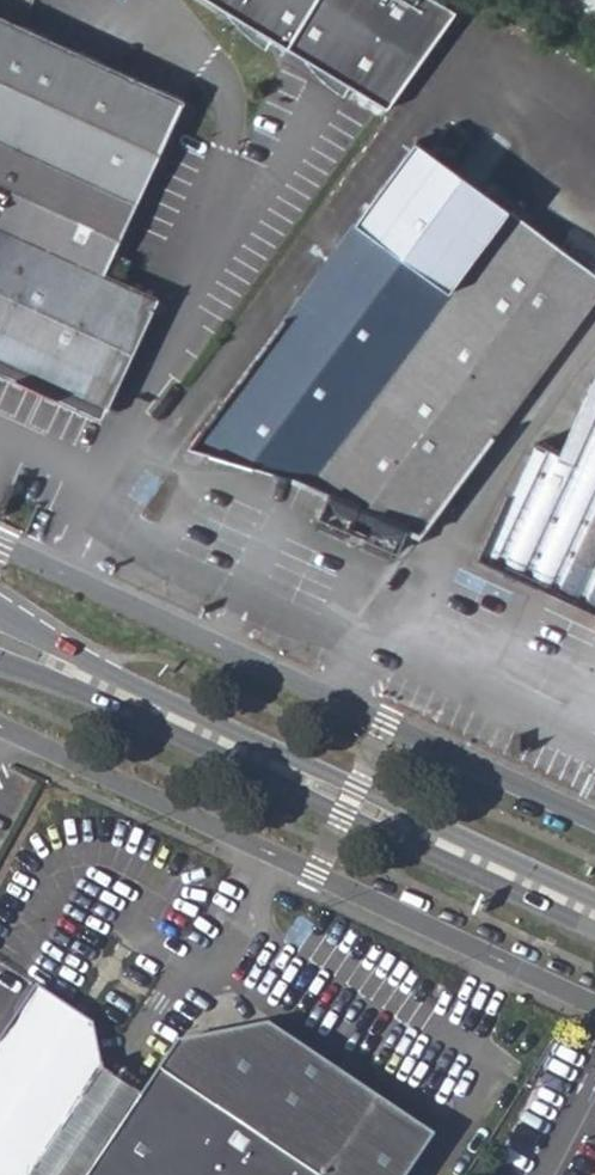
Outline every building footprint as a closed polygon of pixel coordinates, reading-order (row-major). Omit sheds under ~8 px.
[(384,110),(453,13),(432,0),(210,0),(384,110)] [(594,14),(594,0),(571,0),(594,14)] [(100,273),(181,99),(0,15),(0,227),(100,273)] [(414,147),(356,226),(449,295),(508,217),(414,147)] [(346,439),(314,419),(284,462),(293,480),(335,497),(407,528),(423,534),(594,300),(594,279),(508,217),(449,295),(346,439)] [(356,226),(194,447),(186,450),(184,454),(185,460),(189,464),(197,466),(206,455),(209,454),(284,462),(314,419),(346,439),(449,295),(356,226)] [(106,410),(157,300),(100,273),(0,227),(0,361),(106,410)] [(594,605),(594,383),(561,452),(539,443),(486,554),(594,605)] [(322,525),(395,555),(407,528),(335,497),(322,525)] [(0,1017),(0,1048),(75,1100),(107,1055),(97,1018),(30,971),(0,1017)] [(127,1132),(96,1174),(275,1174),(284,1162),(303,1174),(409,1174),(427,1149),(221,1002),(183,1055),(127,1132)] [(0,1048),(0,1174),(96,1174),(127,1132),(107,1055),(75,1100),(0,1048)] [(284,1162),(275,1174),(303,1174),(284,1162)]
